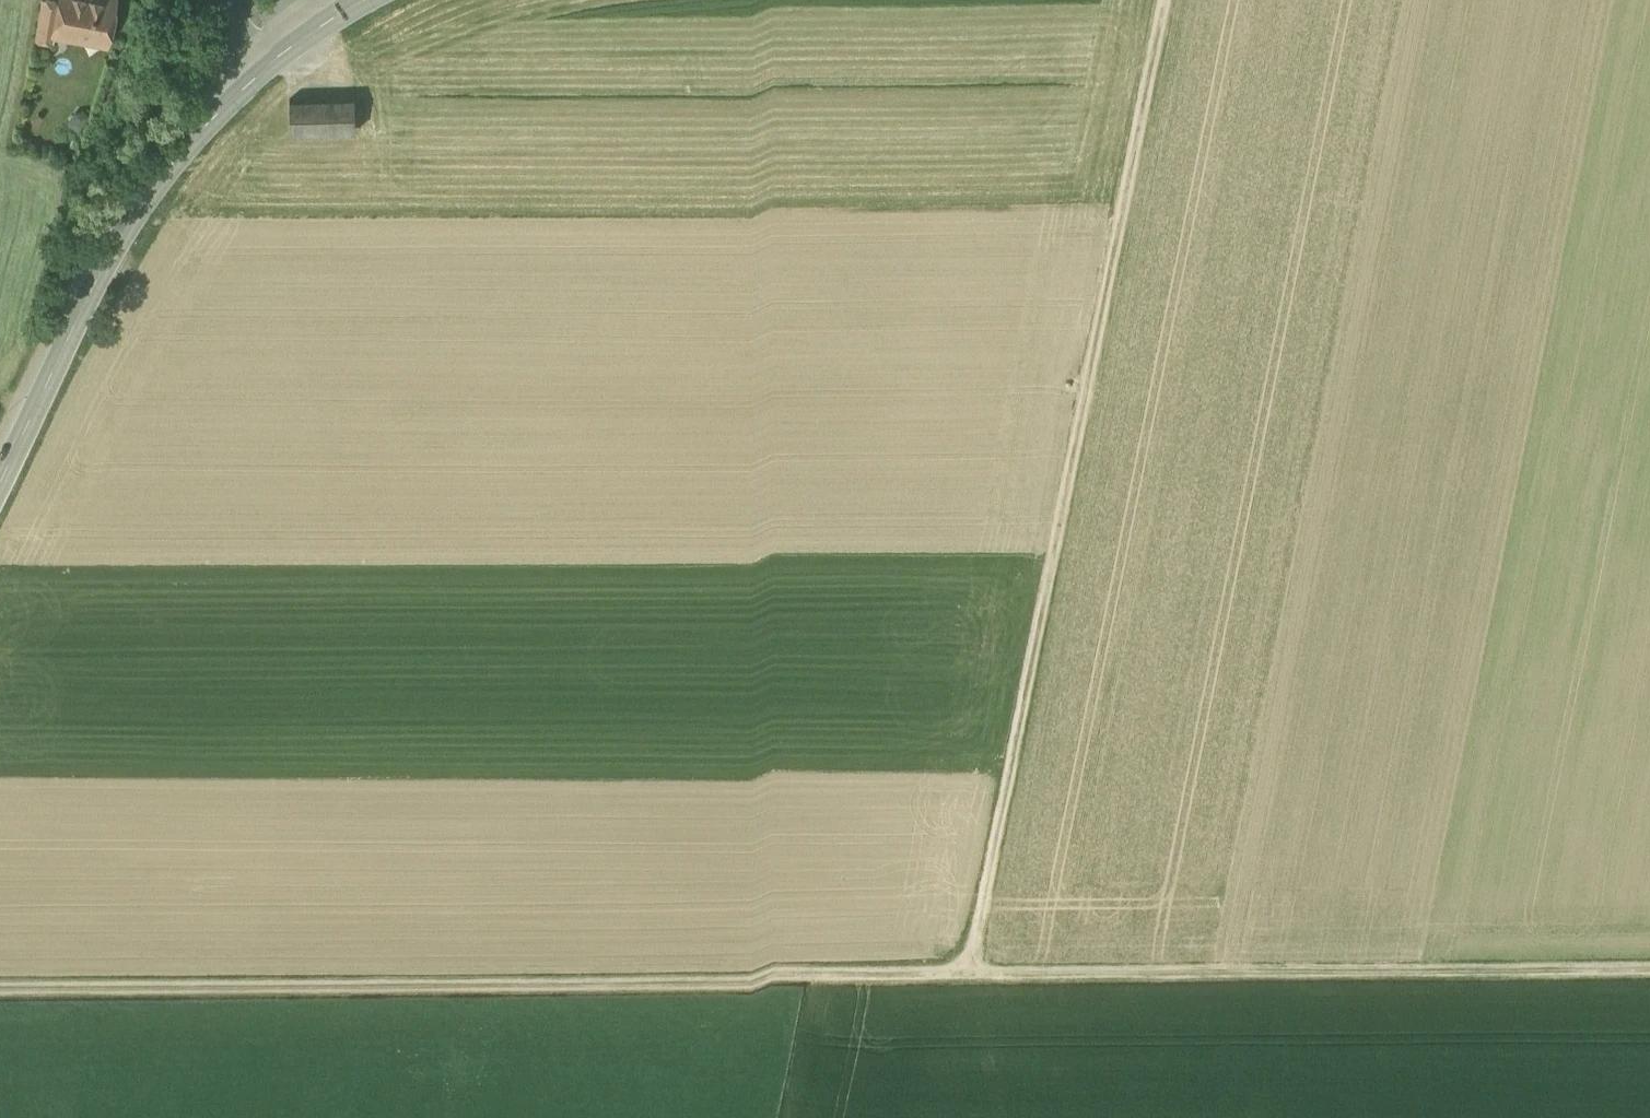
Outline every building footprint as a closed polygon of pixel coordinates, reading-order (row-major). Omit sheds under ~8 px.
[(33,29),(52,33),(54,26),(51,26),(56,0),(38,0),(33,29)] [(51,26),(54,26),(104,36),(111,0),(56,0),(51,26)] [(356,93),(290,95),(291,121),(357,119),(356,93)]
